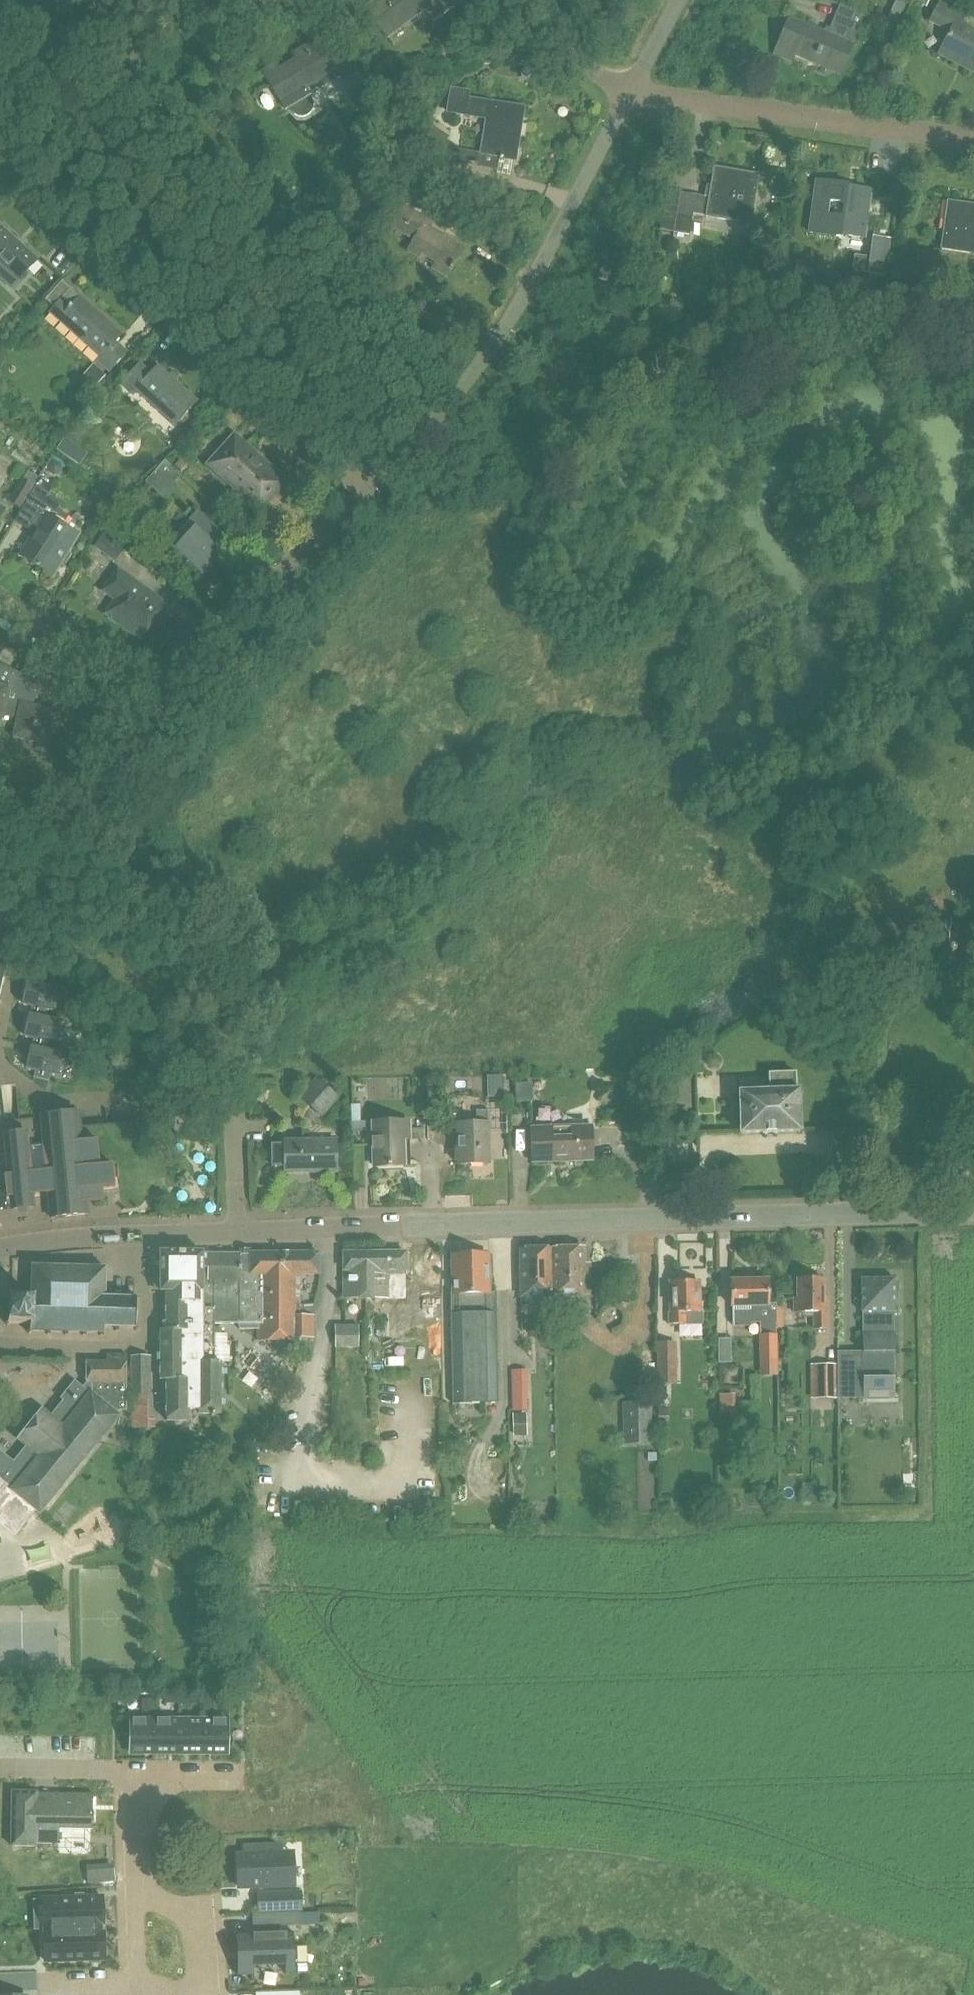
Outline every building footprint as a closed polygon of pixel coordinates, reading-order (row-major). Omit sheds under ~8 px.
[(385,35),(424,6),(434,21),(462,0),(377,0),(365,9),(385,35)] [(898,29),(910,3),(903,0),(895,0),(885,23),(898,29)] [(973,72),(973,33),(960,26),(966,15),(938,1),(928,22),(949,33),(938,54),(973,72)] [(794,55),(841,74),(853,45),(849,43),(862,14),(839,5),(826,34),(790,19),(773,53),(791,61),(794,55)] [(295,116),(302,117),(307,115),(311,111),(313,103),(306,88),(321,80),(324,86),(337,78),(320,47),(315,40),(293,53),(298,62),(280,72),(275,64),(263,71),(279,98),(279,97),(287,109),(289,108),(290,111),(295,116)] [(494,59),(491,53),(484,53),(480,58),(484,65),(490,65),(494,59)] [(353,69),(344,74),(356,95),(365,89),(353,69)] [(427,166),(437,173),(447,158),(479,164),(479,166),(497,168),(499,157),(514,160),(522,108),(469,99),(469,91),(450,88),(447,112),(465,114),(487,118),(481,153),(459,149),(446,140),(448,136),(430,124),(418,144),(415,142),(408,152),(428,165),(427,166)] [(673,232),(689,234),(693,213),(750,223),(758,174),(713,167),(709,197),(680,192),(673,232)] [(814,182),(806,233),(838,237),(838,235),(863,239),(870,191),(845,188),(845,186),(814,182)] [(973,254),(973,204),(947,200),(940,249),(973,254)] [(288,209),(296,220),(306,212),(299,202),(288,209)] [(432,268),(445,276),(462,246),(443,236),(449,226),(452,227),(457,218),(440,208),(432,222),(397,202),(384,226),(413,243),(408,251),(417,257),(420,253),(436,262),(432,268)] [(18,281),(38,259),(3,228),(0,231),(0,264),(18,281)] [(852,272),(883,276),(887,249),(871,247),(870,257),(854,255),(852,272)] [(597,277),(607,282),(613,271),(603,266),(597,277)] [(42,316),(59,296),(47,285),(30,306),(42,316)] [(95,362),(108,373),(111,370),(129,351),(117,341),(115,340),(121,334),(80,297),(71,289),(61,301),(51,312),(100,357),(95,362)] [(138,390),(176,424),(196,401),(157,366),(152,373),(140,362),(121,383),(134,395),(138,390)] [(95,386),(98,389),(107,379),(104,377),(106,375),(93,364),(82,377),(94,388),(95,386)] [(208,464),(259,510),(285,481),(234,435),(208,464)] [(66,456),(74,445),(63,437),(55,449),(66,456)] [(179,458),(173,465),(181,472),(187,465),(179,458)] [(53,459),(48,467),(49,472),(53,475),(58,473),(61,469),(60,464),(53,459)] [(144,481),(153,488),(164,477),(173,484),(182,475),(165,459),(144,481)] [(8,501),(21,509),(35,486),(23,478),(8,501)] [(44,572),(51,577),(70,548),(78,534),(66,526),(71,518),(68,516),(58,509),(61,504),(48,496),(53,487),(40,479),(35,486),(21,509),(14,520),(34,532),(20,555),(45,570),(44,572)] [(168,543),(202,574),(231,541),(197,510),(168,543)] [(93,546),(115,562),(126,547),(104,532),(93,546)] [(105,613),(144,641),(169,606),(118,569),(102,591),(115,600),(105,613)] [(13,737),(51,745),(58,710),(32,704),(42,688),(48,691),(57,674),(36,661),(29,656),(20,673),(16,670),(8,683),(2,715),(17,719),(13,737)] [(2,715),(8,683),(16,670),(0,662),(0,721),(2,715)] [(30,1014),(44,1017),(46,1009),(54,1010),(59,988),(27,982),(23,1004),(32,1006),(30,1014)] [(32,1046),(46,1049),(48,1041),(56,1043),(61,1020),(44,1017),(30,1014),(25,1036),(34,1038),(32,1046)] [(63,1053),(46,1049),(32,1046),(27,1068),(35,1070),(34,1078),(48,1081),(50,1073),(58,1075),(63,1053)] [(664,1071),(666,1108),(691,1107),(690,1070),(664,1071)] [(739,1092),(740,1133),(799,1131),(798,1090),(797,1090),(796,1071),(767,1073),(768,1091),(739,1092)] [(298,1097),(321,1118),(338,1098),(315,1077),(298,1097)] [(532,1101),(531,1083),(515,1084),(516,1102),(532,1101)] [(351,1103),(351,1130),(368,1130),(368,1121),(361,1121),(360,1103),(351,1103)] [(457,1124),(458,1163),(488,1162),(487,1123),(489,1123),(489,1110),(476,1111),(476,1123),(457,1124)] [(78,1113),(3,1120),(4,1135),(9,1197),(49,1194),(51,1218),(53,1217),(56,1219),(62,1218),(64,1216),(88,1214),(87,1202),(103,1201),(102,1188),(115,1187),(112,1164),(139,1162),(135,1121),(80,1126),(78,1113)] [(372,1123),(374,1165),(404,1164),(403,1138),(409,1138),(409,1121),(372,1123)] [(531,1127),(532,1162),(592,1161),(591,1126),(531,1127)] [(284,1141),(284,1144),(272,1144),(273,1160),(284,1160),(285,1171),(336,1171),(336,1140),(284,1141)] [(560,1295),(560,1307),(576,1307),(576,1294),(590,1294),(589,1270),(584,1270),(584,1247),(551,1248),(552,1295),(560,1295)] [(521,1296),(552,1295),(551,1248),(519,1249),(521,1296)] [(366,1269),(366,1297),(388,1297),(387,1273),(406,1273),(406,1251),(371,1252),(371,1269),(366,1269)] [(160,1355),(160,1380),(165,1380),(166,1422),(189,1421),(190,1410),(198,1410),(198,1414),(221,1414),(221,1361),(229,1361),(229,1346),(226,1346),(226,1333),(214,1333),(214,1324),(239,1324),(239,1329),(257,1329),(257,1340),(300,1340),(300,1337),(313,1337),(313,1315),(299,1315),(299,1273),(318,1273),(318,1252),(240,1253),(203,1253),(203,1252),(160,1252),(160,1290),(166,1290),(166,1329),(160,1329),(160,1355)] [(343,1252),(344,1297),(366,1297),(366,1269),(371,1269),(371,1252),(343,1252)] [(450,1292),(453,1403),(498,1402),(495,1291),(489,1291),(488,1254),(452,1255),(452,1292),(450,1292)] [(100,1335),(103,1336),(104,1331),(104,1327),(115,1327),(115,1331),(119,1331),(119,1327),(136,1327),(137,1298),(103,1297),(104,1268),(33,1267),(33,1297),(8,1296),(7,1323),(30,1323),(29,1328),(26,1330),(28,1333),(32,1330),(47,1330),(47,1334),(50,1334),(50,1330),(65,1331),(65,1335),(68,1335),(68,1331),(82,1331),(82,1335),(86,1335),(86,1331),(100,1331),(100,1335)] [(838,1369),(838,1398),(894,1397),(894,1312),(895,1312),(895,1277),(861,1277),(861,1311),(863,1311),(863,1351),(838,1351),(838,1369)] [(813,1316),(813,1329),(827,1329),(826,1297),(823,1297),(822,1278),(798,1278),(798,1298),(794,1298),(794,1312),(802,1312),(802,1316),(813,1316)] [(760,1322),(760,1360),(777,1360),(776,1327),(776,1304),(768,1303),(767,1279),(730,1280),(731,1306),(733,1306),(733,1326),(750,1325),(750,1322),(760,1322)] [(669,1312),(669,1323),(687,1323),(702,1323),(702,1312),(699,1312),(698,1280),(670,1281),(671,1312),(669,1312)] [(407,1291),(403,1336),(417,1338),(421,1292),(407,1291)] [(402,1328),(402,1317),(384,1317),(384,1328),(402,1328)] [(335,1347),(359,1347),(358,1324),(334,1324),(335,1347)] [(657,1340),(658,1383),(677,1383),(677,1373),(676,1340),(657,1340)] [(14,1536),(37,1508),(39,1510),(116,1416),(115,1415),(119,1410),(126,1410),(126,1353),(106,1353),(106,1360),(86,1360),(86,1382),(81,1387),(75,1382),(62,1398),(64,1400),(50,1418),(42,1412),(21,1438),(29,1445),(13,1463),(0,1452),(0,1524),(14,1536)] [(130,1395),(130,1428),(156,1427),(153,1394),(152,1355),(129,1356),(130,1395)] [(835,1385),(835,1365),(815,1365),(815,1375),(819,1375),(819,1385),(835,1385)] [(512,1369),(513,1410),(527,1410),(527,1369),(512,1369)] [(719,1393),(719,1413),(735,1413),(735,1393),(719,1393)] [(624,1443),(637,1443),(654,1444),(655,1423),(655,1401),(625,1401),(624,1443)] [(658,1408),(658,1416),(668,1416),(668,1408),(658,1408)] [(513,1413),(513,1435),(528,1435),(527,1413),(513,1413)] [(648,1453),(648,1461),(657,1461),(657,1453),(648,1453)] [(122,1521),(123,1541),(136,1540),(135,1520),(122,1521)] [(205,1699),(205,1709),(217,1709),(216,1698),(205,1699)] [(141,1711),(153,1711),(153,1699),(141,1699),(141,1711)] [(130,1752),(154,1752),(154,1720),(130,1720),(130,1752)] [(154,1720),(154,1752),(179,1752),(179,1720),(154,1720)] [(203,1752),(203,1720),(179,1720),(179,1752),(203,1752)] [(228,1720),(203,1720),(203,1752),(228,1752),(228,1720)] [(76,1795),(76,1784),(58,1783),(57,1792),(38,1791),(13,1791),(12,1823),(11,1844),(35,1845),(35,1844),(49,1844),(49,1846),(100,1847),(100,1844),(102,1844),(102,1823),(103,1795),(76,1795)] [(236,1856),(238,1888),(289,1886),(288,1854),(279,1855),(279,1846),(251,1847),(251,1856),(236,1856)] [(278,1912),(303,1911),(302,1891),(277,1892),(278,1912)] [(109,1899),(53,1902),(55,1929),(107,1927),(106,1923),(110,1923),(109,1899)] [(272,1914),(272,1926),(288,1926),(288,1913),(272,1914)] [(107,1927),(55,1929),(56,1961),(112,1959),(111,1931),(107,1931),(107,1927)] [(253,1975),(253,1966),(292,1964),(290,1932),(235,1934),(237,1975),(253,1975)]
